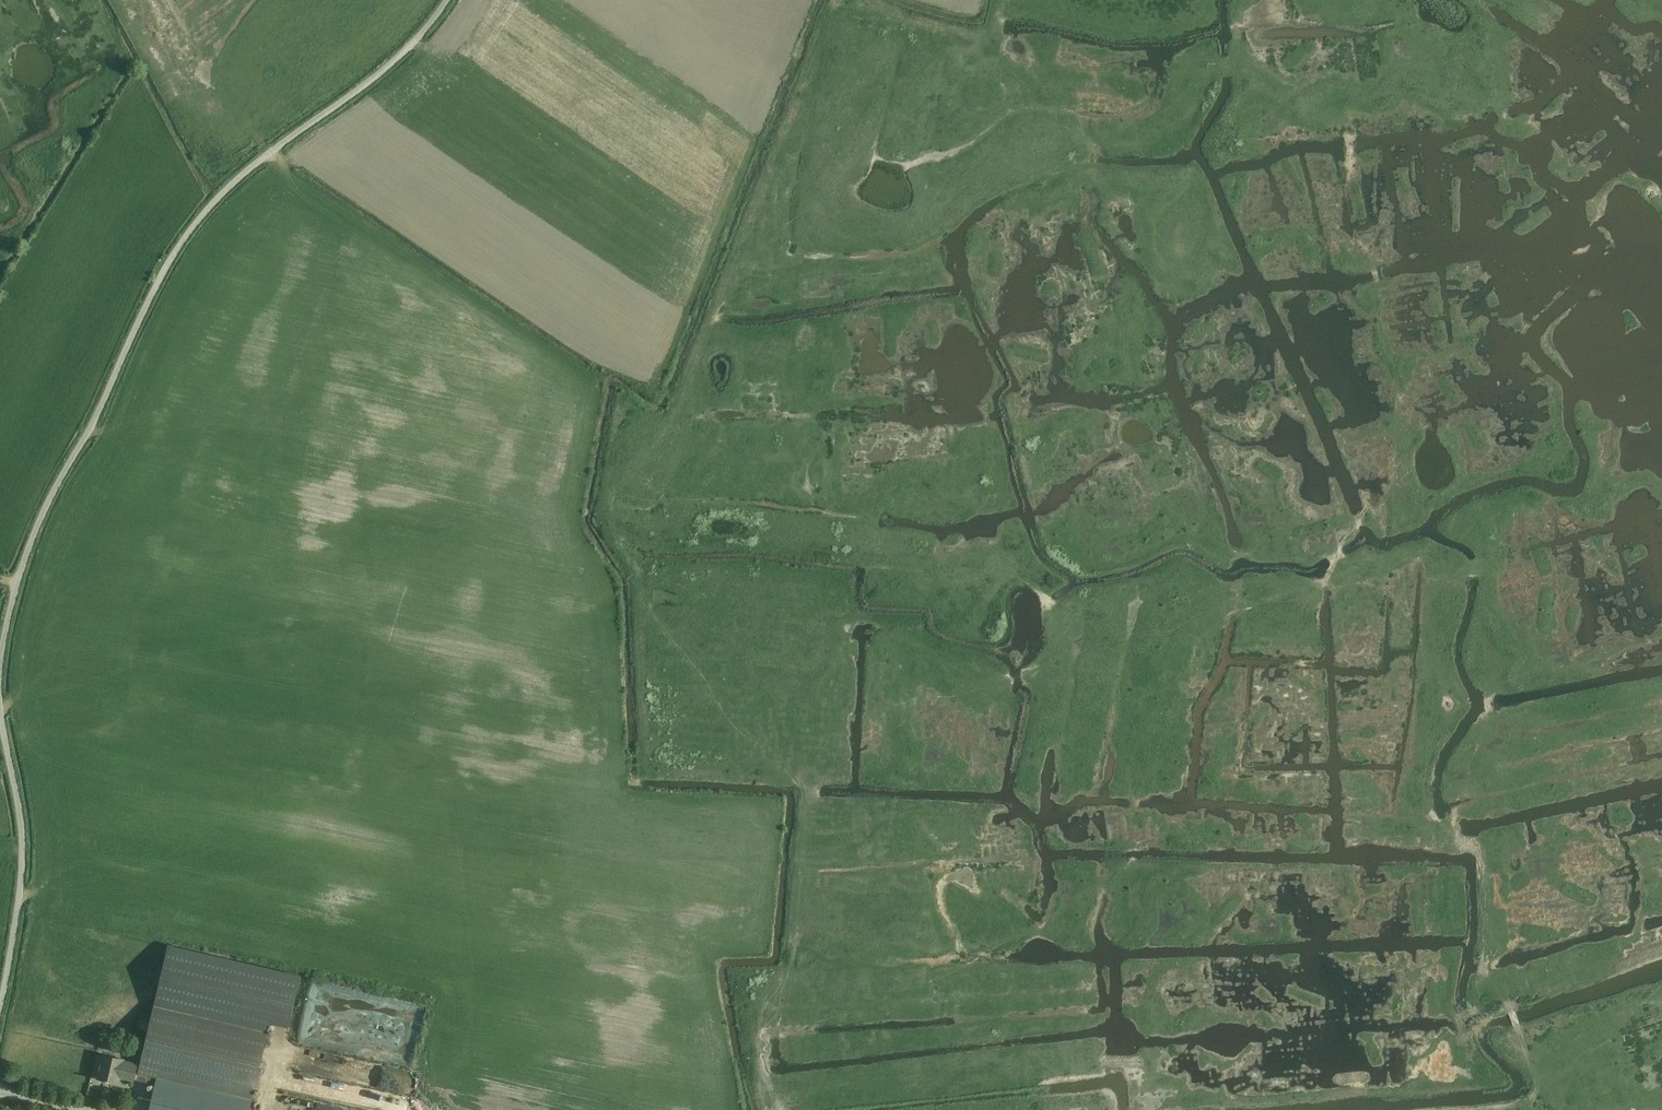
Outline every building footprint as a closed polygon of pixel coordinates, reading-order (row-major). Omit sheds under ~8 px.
[(170,943),(155,1008),(267,1034),(271,1015),(290,1019),(301,973),(170,943)] [(159,1071),(253,1093),(267,1034),(155,1008),(142,1065),(137,1064),(123,1060),(124,1059),(103,1054),(98,1078),(118,1083),(120,1076),(133,1079),(155,1084),(149,1109),(249,1109),(253,1094),(159,1072),(159,1071)]
